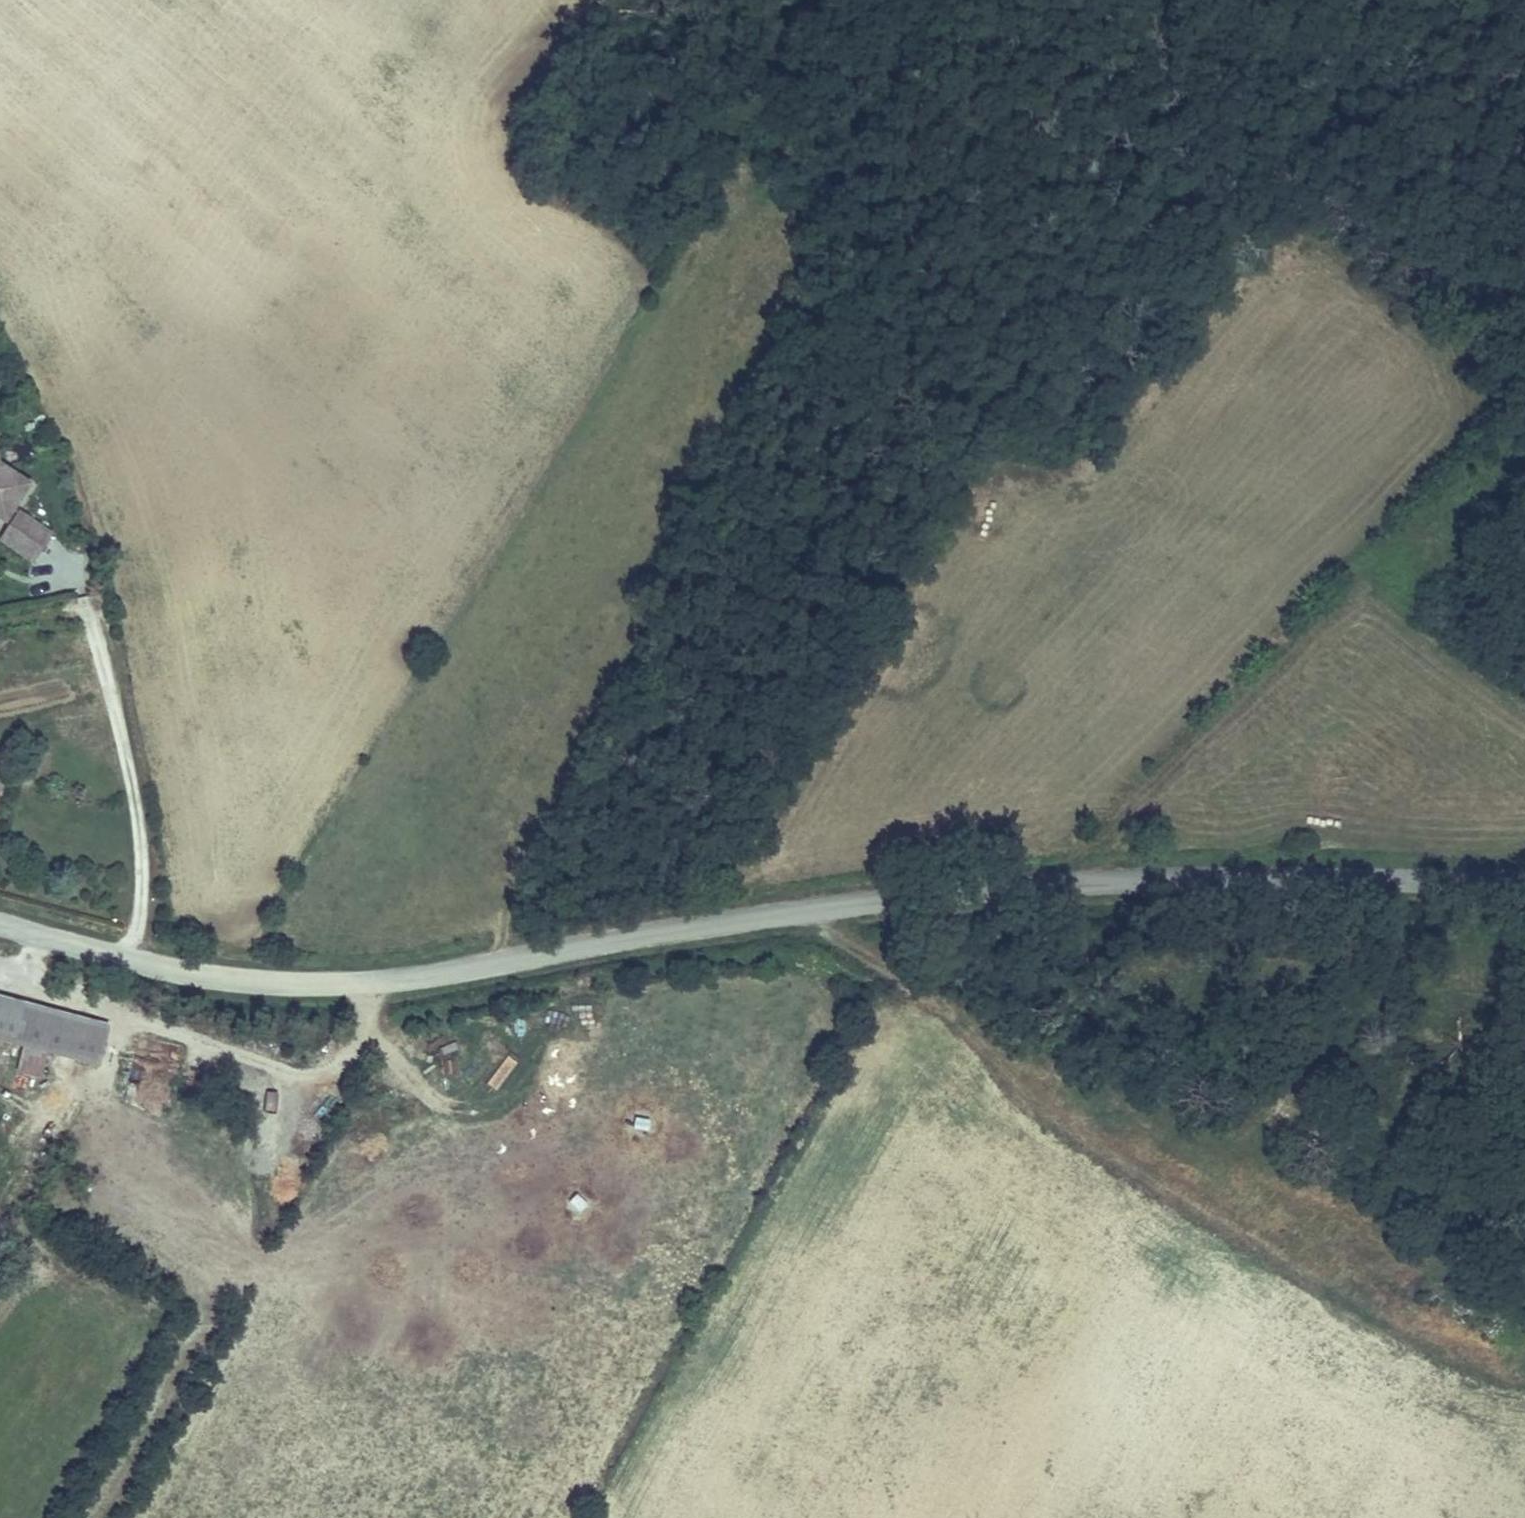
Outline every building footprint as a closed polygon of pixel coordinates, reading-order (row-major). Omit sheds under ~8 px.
[(25,490),(2,474),(0,465),(0,524),(25,490)] [(30,568),(46,541),(19,522),(1,548),(30,568)] [(0,997),(0,1042),(98,1066),(110,1025),(0,997)]
